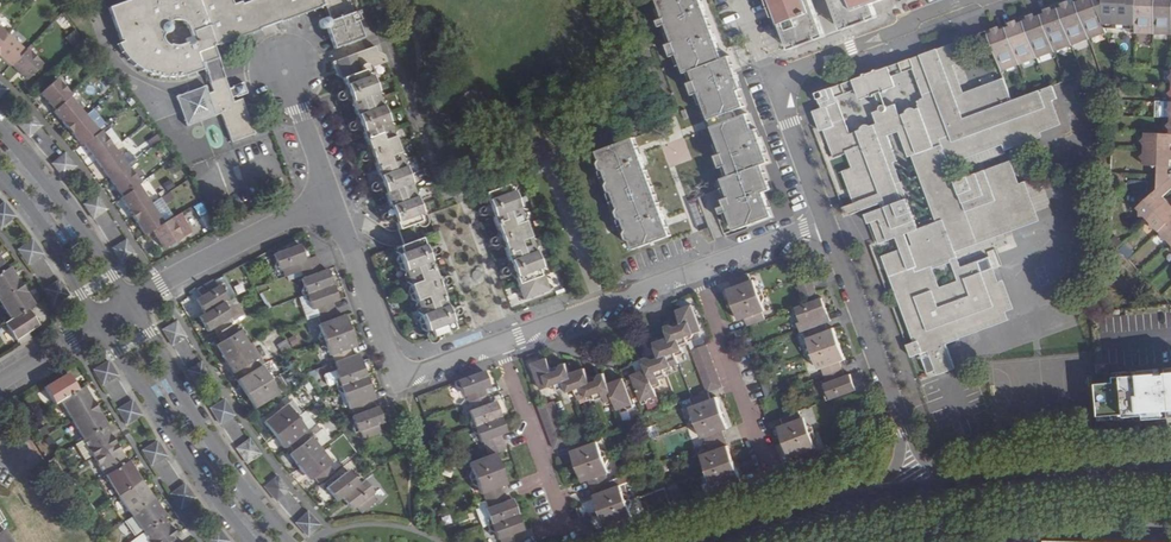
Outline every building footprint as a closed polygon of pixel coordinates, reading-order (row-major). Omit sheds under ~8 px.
[(334,48),(361,37),(346,0),(251,0),(239,5),(237,3),(231,5),(229,0),(131,0),(107,9),(120,43),(115,44),(120,52),(124,58),(127,61),(130,64),(132,66),(136,68),(141,71),(145,73),(151,75),(157,77),(161,77),(165,78),(171,78),(176,78),(181,77),(185,76),(189,75),(194,73),(201,71),(200,65),(201,64),(202,64),(203,65),(213,92),(208,94),(215,112),(220,110),(232,140),(253,132),(240,99),(232,102),(230,96),(228,90),(211,46),(217,43),(217,45),(225,42),(258,30),(258,27),(268,23),(277,20),(277,22),(317,7),(318,5),(321,4),(326,17),(320,18),(318,20),(317,21),(317,22),(317,23),(318,25),(318,27),(320,28),(322,30),(324,30),(327,29),(334,48)] [(729,53),(719,57),(697,0),(661,0),(658,1),(664,20),(659,22),(661,27),(666,25),(673,43),(668,45),(672,57),(678,55),(694,97),(690,98),(693,106),(698,104),(703,118),(712,122),(720,143),(708,147),(713,160),(716,161),(722,179),(714,182),(717,190),(720,189),(724,199),(723,200),(724,205),(719,206),(721,213),(723,212),(727,222),(731,220),(733,226),(772,212),(765,194),(764,188),(768,187),(759,163),(768,159),(735,70),(729,53)] [(774,19),(777,18),(789,50),(826,37),(812,0),(767,0),(774,19)] [(842,31),(878,18),(873,4),(885,0),(831,0),(842,31)] [(1075,3),(1090,42),(1109,35),(1106,28),(1095,0),(1084,0),(1075,3)] [(1106,28),(1137,29),(1138,0),(1095,0),(1106,28)] [(1137,29),(1137,36),(1156,36),(1157,0),(1138,0),(1137,29)] [(1156,36),(1170,37),(1170,0),(1157,0),(1156,36)] [(1075,3),(1058,10),(1072,49),(1090,42),(1075,3)] [(1058,10),(1041,16),(1056,55),(1072,49),(1058,10)] [(1041,16),(1024,23),(1038,62),(1056,55),(1041,16)] [(1024,23),(1007,29),(1021,68),(1038,62),(1024,23)] [(9,34),(0,26),(0,44),(9,34)] [(1007,29),(989,36),(1003,75),(1021,68),(1007,29)] [(66,35),(70,44),(81,39),(77,30),(66,35)] [(9,34),(0,44),(0,56),(10,66),(12,64),(26,49),(9,34)] [(869,222),(877,244),(896,237),(900,250),(881,257),(913,341),(906,343),(911,356),(920,353),(925,366),(933,363),(937,375),(956,368),(947,343),(1011,319),(1007,311),(1017,307),(1006,278),(1000,280),(995,267),(997,266),(992,254),(962,265),(956,250),(1041,219),(1026,179),(1020,181),(1011,159),(956,179),(950,164),(1005,143),(1008,152),(1045,139),(1042,132),(1064,125),(1055,101),(1061,99),(1056,85),(1012,100),(1004,79),(967,93),(956,66),(970,61),(962,40),(818,93),(823,107),(813,111),(819,127),(821,132),(826,130),(836,156),(845,153),(850,166),(840,171),(853,202),(842,206),(846,215),(881,202),(883,207),(871,211),(872,212),(865,214),(868,223),(869,222)] [(342,79),(369,69),(368,67),(386,60),(383,53),(376,50),(375,44),(365,48),(338,58),(335,59),(342,79)] [(26,49),(12,64),(26,79),(43,62),(28,47),(26,49)] [(423,214),(369,69),(342,79),(397,230),(423,221),(421,215),(423,214)] [(40,95),(54,111),(69,97),(70,96),(56,80),(40,95)] [(228,90),(230,96),(233,95),(234,97),(245,93),(241,82),(230,86),(231,88),(228,90)] [(215,112),(208,94),(205,86),(176,97),(188,127),(217,116),(215,112)] [(54,111),(53,112),(67,129),(83,115),(69,97),(54,111)] [(30,113),(23,119),(17,125),(29,138),(35,132),(41,126),(30,113)] [(83,115),(67,129),(81,146),(82,145),(98,133),(83,115)] [(82,145),(95,163),(112,150),(99,132),(98,133),(82,145)] [(1145,132),(1145,137),(1142,141),(1145,144),(1144,149),(1170,150),(1170,134),(1145,132)] [(672,231),(635,138),(598,152),(603,165),(600,165),(606,180),(608,180),(611,188),(610,189),(617,210),(619,209),(621,214),(619,214),(625,229),(626,229),(628,234),(630,234),(635,245),(672,231)] [(1144,149),(1144,154),(1141,157),(1144,161),(1144,165),(1168,166),(1170,166),(1170,159),(1170,150),(1144,149)] [(112,150),(95,163),(108,180),(125,167),(112,150)] [(65,153),(58,158),(52,164),(63,177),(69,172),(76,167),(65,153)] [(1168,174),(1168,166),(1156,166),(1156,173),(1168,174)] [(120,198),(136,187),(138,185),(125,167),(108,180),(120,198)] [(1156,187),(1137,204),(1141,209),(1141,213),(1145,213),(1147,216),(1168,197),(1162,191),(1170,183),(1170,179),(1168,176),(1168,174),(1156,173),(1156,187)] [(508,191),(506,186),(484,194),(525,299),(551,290),(512,190),(508,191)] [(119,199),(131,218),(148,206),(136,187),(120,198),(119,199)] [(97,195),(90,200),(83,205),(93,219),(100,214),(107,210),(97,195)] [(1147,216),(1151,220),(1151,224),(1156,225),(1159,229),(1170,217),(1170,200),(1168,197),(1147,216)] [(157,200),(148,206),(161,225),(168,221),(170,220),(157,200)] [(193,231),(211,224),(203,202),(185,210),(193,231)] [(8,222),(15,216),(4,203),(0,206),(0,226),(1,227),(8,222)] [(131,218),(143,236),(150,232),(161,225),(148,206),(131,218)] [(176,216),(168,221),(178,237),(186,233),(176,216)] [(110,217),(99,223),(109,240),(120,234),(110,217)] [(1159,229),(1162,232),(1161,236),(1166,236),(1170,241),(1170,217),(1159,229)] [(161,225),(150,232),(160,250),(164,248),(165,249),(169,250),(175,247),(176,243),(175,242),(179,239),(168,221),(161,225)] [(456,329),(420,238),(398,247),(401,253),(395,255),(420,317),(422,317),(428,332),(430,332),(433,338),(456,329)] [(35,259),(42,255),(33,240),(25,245),(18,250),(28,264),(35,259)] [(119,244),(112,249),(121,263),(128,259),(135,255),(126,240),(119,244)] [(337,371),(334,372),(338,383),(346,403),(349,402),(354,417),(351,418),(360,443),(387,433),(384,426),(387,425),(378,399),(370,402),(368,395),(375,392),(363,361),(360,353),(353,355),(351,350),(358,348),(346,316),(339,319),(333,304),(339,302),(327,269),(321,272),(316,257),(306,261),(300,247),(271,257),(277,272),(280,272),(283,279),(299,274),(302,280),(299,282),(310,313),(314,312),(320,326),(316,328),(328,359),(331,357),(337,371)] [(8,269),(0,274),(0,301),(22,286),(9,268),(8,269)] [(746,274),(729,281),(731,286),(726,288),(738,319),(743,317),(745,324),(763,318),(760,310),(764,309),(752,278),(748,280),(746,274)] [(819,291),(814,278),(798,284),(802,297),(819,291)] [(45,290),(53,304),(61,300),(68,295),(59,281),(52,285),(45,290)] [(210,281),(195,289),(200,298),(193,302),(202,316),(196,319),(206,335),(230,321),(222,306),(229,302),(220,287),(216,290),(210,281)] [(34,305),(22,286),(0,301),(0,304),(11,320),(27,309),(34,305)] [(506,291),(511,301),(520,298),(522,296),(517,286),(506,291)] [(832,319),(822,295),(795,305),(801,322),(798,324),(800,331),(808,329),(810,334),(806,336),(818,368),(822,367),(827,381),(824,382),(830,399),(858,388),(852,372),(847,374),(842,360),(846,358),(834,326),(830,327),(828,321),(831,320),(832,319)] [(632,374),(643,401),(658,396),(653,385),(661,382),(660,378),(668,375),(665,368),(672,365),(673,368),(681,365),(676,353),(684,349),(683,345),(690,343),(687,335),(703,329),(692,303),(676,309),(680,319),(663,326),(668,337),(654,342),(660,354),(644,360),(647,369),(632,374)] [(16,339),(27,332),(37,326),(27,309),(11,320),(5,324),(15,340),(16,339)] [(186,337),(176,322),(169,326),(163,330),(172,346),(179,341),(186,337)] [(236,382),(253,410),(280,394),(263,367),(268,364),(258,349),(253,352),(241,333),(237,335),(233,328),(216,338),(219,345),(214,348),(232,376),(236,382)] [(19,343),(30,336),(27,332),(16,339),(19,343)] [(31,338),(30,336),(19,343),(20,345),(31,338)] [(281,352),(291,348),(287,339),(277,343),(281,352)] [(696,348),(712,390),(728,385),(711,342),(696,348)] [(532,364),(542,390),(557,384),(560,392),(568,389),(569,393),(577,390),(583,403),(590,400),(589,398),(595,395),(600,406),(607,403),(608,404),(616,401),(620,410),(635,404),(624,377),(611,382),(607,374),(591,380),(586,369),(573,374),(568,362),(552,368),(547,358),(532,364)] [(110,381),(117,376),(108,362),(101,366),(94,370),(103,385),(110,381)] [(201,362),(194,367),(187,371),(197,386),(204,382),(211,378),(201,362)] [(933,363),(925,366),(927,373),(935,370),(933,363)] [(1093,384),(1095,417),(1140,414),(1140,420),(1167,418),(1168,426),(1170,426),(1170,368),(1110,372),(1111,383),(1093,384)] [(338,383),(334,372),(324,376),(328,387),(338,383)] [(522,533),(526,531),(515,499),(509,501),(504,487),(509,485),(497,452),(507,448),(503,435),(509,432),(498,401),(491,404),(486,391),(492,388),(486,372),(458,382),(463,397),(467,397),(472,411),(469,412),(480,443),(484,442),(489,456),(470,463),(481,495),(484,495),(486,500),(488,507),(486,509),(492,524),(498,541),(501,540),(501,541),(525,541),(522,533)] [(44,388),(54,405),(60,401),(77,391),(67,374),(44,388)] [(818,396),(825,394),(821,377),(814,379),(818,396)] [(121,383),(110,387),(114,400),(126,396),(121,383)] [(95,406),(83,387),(77,391),(60,401),(71,420),(95,406)] [(726,490),(743,484),(740,476),(743,475),(730,443),(729,443),(724,430),(731,427),(720,396),(714,398),(711,391),(692,397),(695,405),(691,407),(702,438),(706,437),(711,451),(703,454),(714,485),(711,486),(714,495),(726,490)] [(224,400),(218,404),(211,409),(220,424),(227,420),(234,416),(224,400)] [(127,424),(134,420),(141,416),(132,401),(125,405),(118,410),(127,424)] [(540,408),(555,449),(572,443),(556,401),(540,408)] [(264,424),(284,450),(287,448),(292,453),(289,456),(309,481),(314,479),(318,485),(335,473),(330,466),(335,462),(313,437),(311,439),(306,434),(309,431),(289,405),(264,424)] [(95,406),(71,420),(83,439),(105,426),(106,425),(95,406)] [(784,423),(804,416),(801,409),(781,417),(784,423)] [(795,456),(816,448),(819,447),(807,415),(804,416),(784,423),(780,424),(791,457),(795,456)] [(322,424),(329,433),(336,428),(330,419),(322,424)] [(105,426),(83,439),(82,440),(92,458),(115,444),(105,426)] [(609,534),(630,526),(627,519),(636,515),(624,484),(615,487),(609,474),(613,472),(601,440),(598,442),(595,434),(576,441),(579,448),(574,450),(585,482),(590,481),(609,534)] [(82,440),(74,445),(85,462),(92,458),(82,440)] [(250,440),(242,445),(236,449),(247,463),(252,460),(260,454),(250,440)] [(152,466),(159,461),(166,456),(157,442),(150,446),(142,451),(152,466)] [(92,458),(103,476),(105,475),(126,462),(115,444),(92,458)] [(798,464),(819,456),(816,448),(795,456),(798,464)] [(105,475),(117,496),(140,480),(128,461),(126,462),(105,475)] [(359,508),(364,515),(379,502),(373,495),(377,492),(366,479),(360,484),(350,471),(327,490),(338,503),(342,498),(354,513),(359,508)] [(277,477),(271,482),(265,487),(276,501),(282,496),(289,491),(277,477)] [(140,480),(117,496),(130,514),(153,499),(140,480)] [(188,503),(195,498),(185,484),(178,489),(171,494),(181,508),(188,503)] [(153,499),(130,514),(132,516),(142,531),(143,533),(164,518),(166,516),(153,499)] [(488,507),(486,500),(475,504),(483,527),(492,524),(486,509),(488,507)] [(308,536),(313,532),(320,525),(308,512),(300,519),(296,523),(308,536)] [(2,531),(5,529),(2,524),(5,522),(0,513),(0,541),(9,541),(2,531)] [(142,531),(132,516),(124,522),(134,536),(142,531)] [(149,541),(166,541),(176,535),(164,518),(143,533),(149,541)] [(229,541),(218,529),(211,534),(205,539),(207,541),(229,541)]
